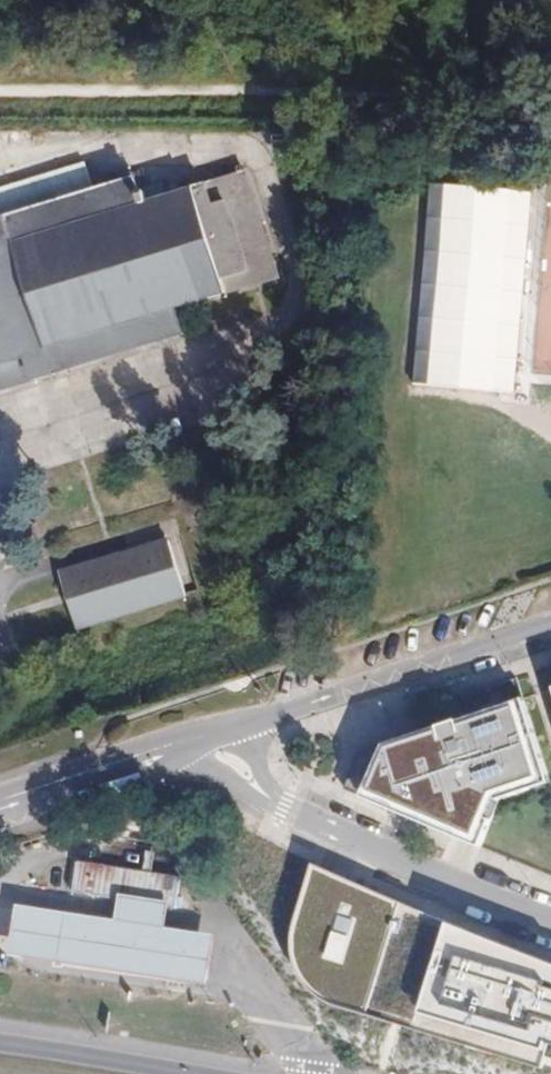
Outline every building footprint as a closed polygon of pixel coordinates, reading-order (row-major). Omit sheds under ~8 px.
[(278,280),(246,175),(146,205),(140,181),(134,181),(129,176),(97,184),(100,192),(90,196),(82,166),(0,192),(0,223),(0,224),(0,394),(185,335),(177,312),(278,280)] [(518,393),(531,190),(430,184),(417,386),(518,393)] [(77,629),(179,598),(163,544),(58,575),(77,629)] [(458,722),(390,744),(382,764),(371,790),(482,836),(498,794),(550,776),(550,772),(526,699),(458,722)] [(137,805),(123,810),(123,818),(137,820),(137,805)] [(73,892),(120,900),(168,908),(176,910),(182,877),(79,860),(73,892)] [(308,861),(286,932),(289,956),(309,988),(327,1004),(550,1066),(550,963),(308,861)] [(168,908),(120,900),(117,919),(68,912),(60,961),(208,985),(216,936),(166,927),(168,908)]
